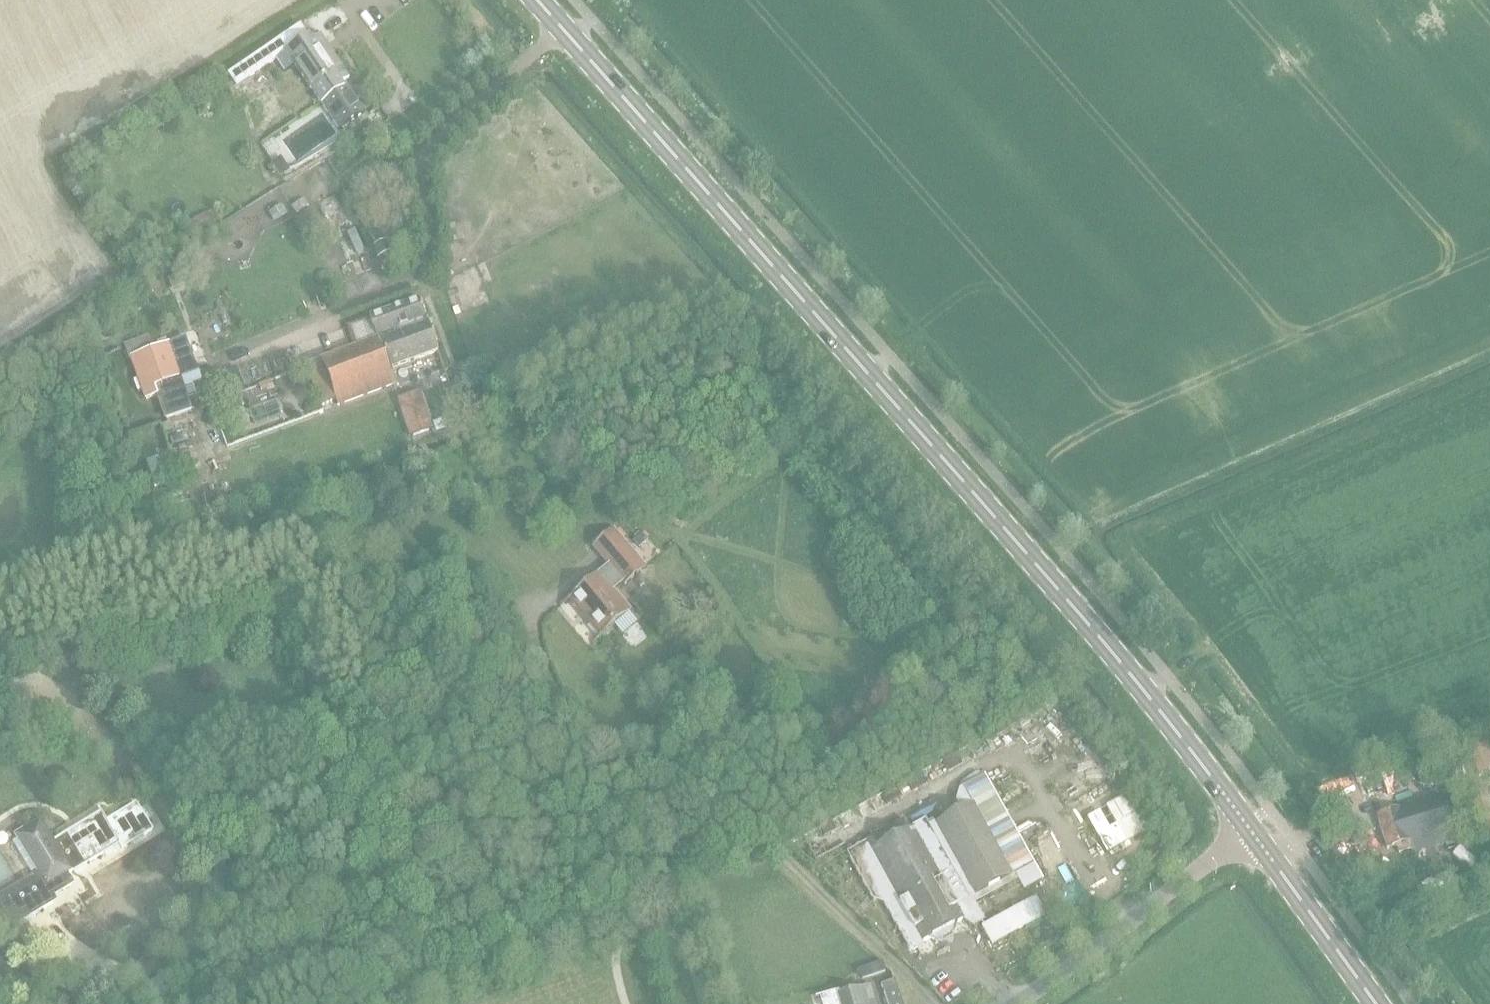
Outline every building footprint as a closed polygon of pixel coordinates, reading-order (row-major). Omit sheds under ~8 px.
[(342,79),(349,74),(320,31),(311,37),(308,33),(286,48),(323,102),(346,85),(342,79)] [(312,201),(334,242),(357,230),(334,189),(312,201)] [(335,400),(336,404),(395,380),(391,369),(437,351),(416,297),(345,326),(353,345),(305,365),(320,406),(335,400)] [(185,336),(153,349),(148,335),(124,345),(137,378),(134,380),(138,391),(141,390),(145,399),(155,395),(165,419),(192,409),(187,395),(196,392),(192,383),(202,379),(185,336)] [(232,391),(234,395),(245,390),(236,367),(214,375),(222,395),(232,391)] [(397,398),(409,437),(432,430),(420,391),(397,398)] [(145,461),(155,485),(176,478),(167,454),(145,461)] [(621,582),(623,585),(644,567),(612,529),(590,547),(609,569),(598,578),(594,574),(567,597),(599,635),(625,612),(608,592),(621,582)] [(643,532),(633,541),(639,547),(649,539),(643,532)] [(1024,890),(1043,879),(984,774),(959,788),(955,800),(960,809),(934,823),(934,822),(928,825),(925,819),(908,828),(904,820),(846,852),(873,901),(880,897),(909,949),(914,951),(921,947),(922,941),(931,936),(937,938),(952,930),(954,924),(964,919),(973,926),(984,920),(975,902),(1018,879),(1024,890)] [(147,828),(131,801),(101,820),(96,812),(48,839),(36,818),(19,828),(21,834),(14,838),(38,880),(0,901),(0,902),(12,922),(47,902),(42,894),(65,881),(62,875),(114,842),(117,847),(147,828)] [(1398,852),(1411,848),(1409,840),(1426,835),(1417,804),(1377,816),(1386,847),(1395,844),(1398,852)] [(1431,823),(1435,837),(1451,833),(1446,818),(1431,823)] [(1039,905),(1033,909),(1029,901),(982,927),(992,944),(1044,915),(1039,905)] [(894,980),(881,984),(888,1003),(902,1003),(894,980)] [(870,986),(840,994),(839,990),(823,994),(826,1003),(875,1003),(870,986)]
